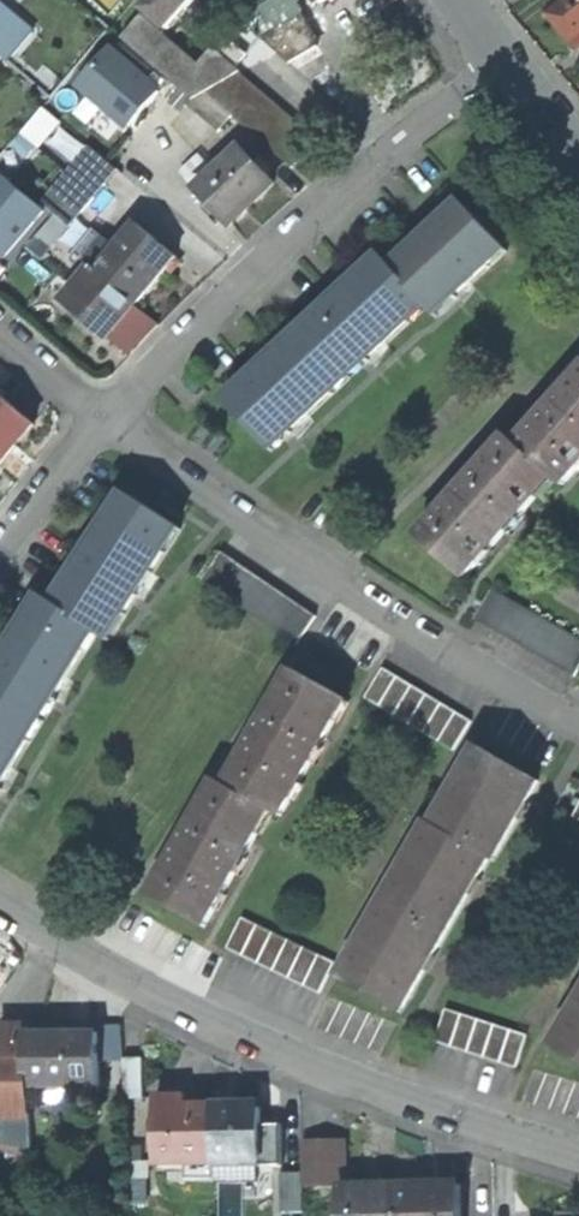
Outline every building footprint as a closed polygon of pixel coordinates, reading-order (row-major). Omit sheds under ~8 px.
[(148,10),(178,36),(205,5),(199,0),(157,0),(148,10)] [(292,1),(292,0),(253,0),(272,32),(300,16),(292,1)] [(547,11),(578,50),(578,0),(560,0),(547,11)] [(11,38),(23,24),(0,4),(0,29),(11,38)] [(207,93),(242,73),(215,50),(201,67),(142,16),(122,40),(193,101),(207,93)] [(272,32),(260,38),(291,65),(320,48),(300,16),(272,32)] [(11,38),(0,29),(0,51),(11,38)] [(115,46),(84,83),(135,127),(166,90),(115,46)] [(242,73),(207,93),(233,117),(294,169),(324,143),(322,141),(318,145),(306,132),(304,133),(293,120),(291,121),(280,109),(278,111),(266,97),(264,98),(253,86),(251,87),(241,76),(243,75),(242,73)] [(193,101),(187,106),(221,134),(233,117),(207,93),(193,101)] [(79,162),(107,187),(120,171),(91,147),(79,162)] [(244,149),(198,192),(231,227),(276,184),(244,149)] [(79,162),(43,204),(72,229),(107,187),(79,162)] [(0,184),(0,253),(9,261),(49,215),(6,177),(0,184)] [(464,205),(394,270),(430,307),(439,317),(457,300),(454,298),(488,266),(491,269),(508,253),(464,205)] [(92,267),(71,292),(116,330),(169,268),(170,270),(179,259),(139,225),(119,250),(104,237),(84,261),(92,267)] [(412,324),(430,307),(394,270),(383,258),(229,403),(274,452),(292,436),(290,433),(332,394),(334,396),(369,363),(367,361),(409,321),(412,324)] [(518,446),(556,479),(566,487),(578,472),(578,376),(518,446)] [(35,425),(0,395),(0,468),(35,425)] [(556,479),(518,446),(509,437),(420,537),(467,578),(556,479)] [(56,606),(100,634),(110,640),(138,596),(140,597),(155,573),(154,572),(181,529),(128,495),(56,606)] [(223,552),(204,581),(298,645),(317,617),(223,552)] [(476,620),(576,678),(578,672),(578,640),(493,591),(476,620)] [(29,742),(32,743),(58,702),(55,699),(85,652),(88,653),(100,634),(56,606),(45,598),(0,669),(0,788),(29,742)] [(384,669),(367,699),(381,708),(399,678),(384,669)] [(294,670),(229,787),(273,812),(284,818),(349,701),(294,670)] [(399,678),(381,708),(396,716),(413,686),(399,678)] [(413,686),(396,716),(411,725),(429,695),(413,686)] [(429,695),(411,725),(425,733),(443,704),(429,695)] [(443,704),(425,733),(440,742),(458,713),(443,704)] [(458,713),(440,742),(456,752),(473,723),(458,713)] [(481,748),(436,827),(490,858),(494,860),(539,782),(481,748)] [(229,787),(218,780),(152,897),(208,928),(273,812),(229,787)] [(490,858),(436,827),(433,825),(389,901),(446,934),(490,858)] [(401,1013),(446,934),(389,901),(344,980),(401,1013)] [(243,918),(228,949),(244,957),(259,926),(243,918)] [(259,926),(244,957),(260,964),(275,933),(259,926)] [(275,933),(260,964),(275,972),(290,940),(275,933)] [(290,940),(275,972),(290,979),(306,948),(290,940)] [(306,948),(290,979),(306,986),(321,956),(306,948)] [(321,956),(306,986),(322,994),(337,964),(321,956)] [(464,1014),(447,1009),(435,1042),(453,1047),(464,1014)] [(556,1046),(578,1060),(578,1009),(556,1046)] [(464,1014),(453,1047),(469,1053),(480,1020),(464,1014)] [(480,1020),(469,1053),(486,1058),(497,1026),(480,1020)] [(497,1026),(486,1058),(502,1063),(513,1031),(497,1026)] [(93,1081),(101,1081),(100,1036),(67,1037),(67,1034),(30,1035),(30,1029),(2,1029),(3,1055),(0,1055),(0,1177),(20,1185),(33,1146),(31,1090),(41,1089),(42,1103),(80,1102),(93,1091),(93,1081)] [(513,1031),(502,1063),(518,1069),(529,1037),(513,1031)] [(144,1058),(125,1059),(127,1100),(146,1099),(144,1058)] [(187,1096),(158,1097),(160,1162),(188,1162),(188,1181),(216,1180),(216,1161),(214,1110),(187,1111),(187,1096)] [(261,1108),(214,1110),(216,1161),(260,1159),(260,1168),(284,1167),(283,1125),(262,1126),(261,1108)] [(345,1144),(303,1146),(304,1174),(305,1185),(347,1183),(345,1144)] [(150,1154),(127,1156),(128,1173),(151,1171),(150,1154)] [(305,1185),(304,1174),(282,1175),(284,1214),(306,1213),(305,1185)] [(400,1215),(463,1215),(462,1186),(399,1188),(400,1215)] [(341,1190),(342,1215),(400,1215),(399,1188),(341,1190)]
